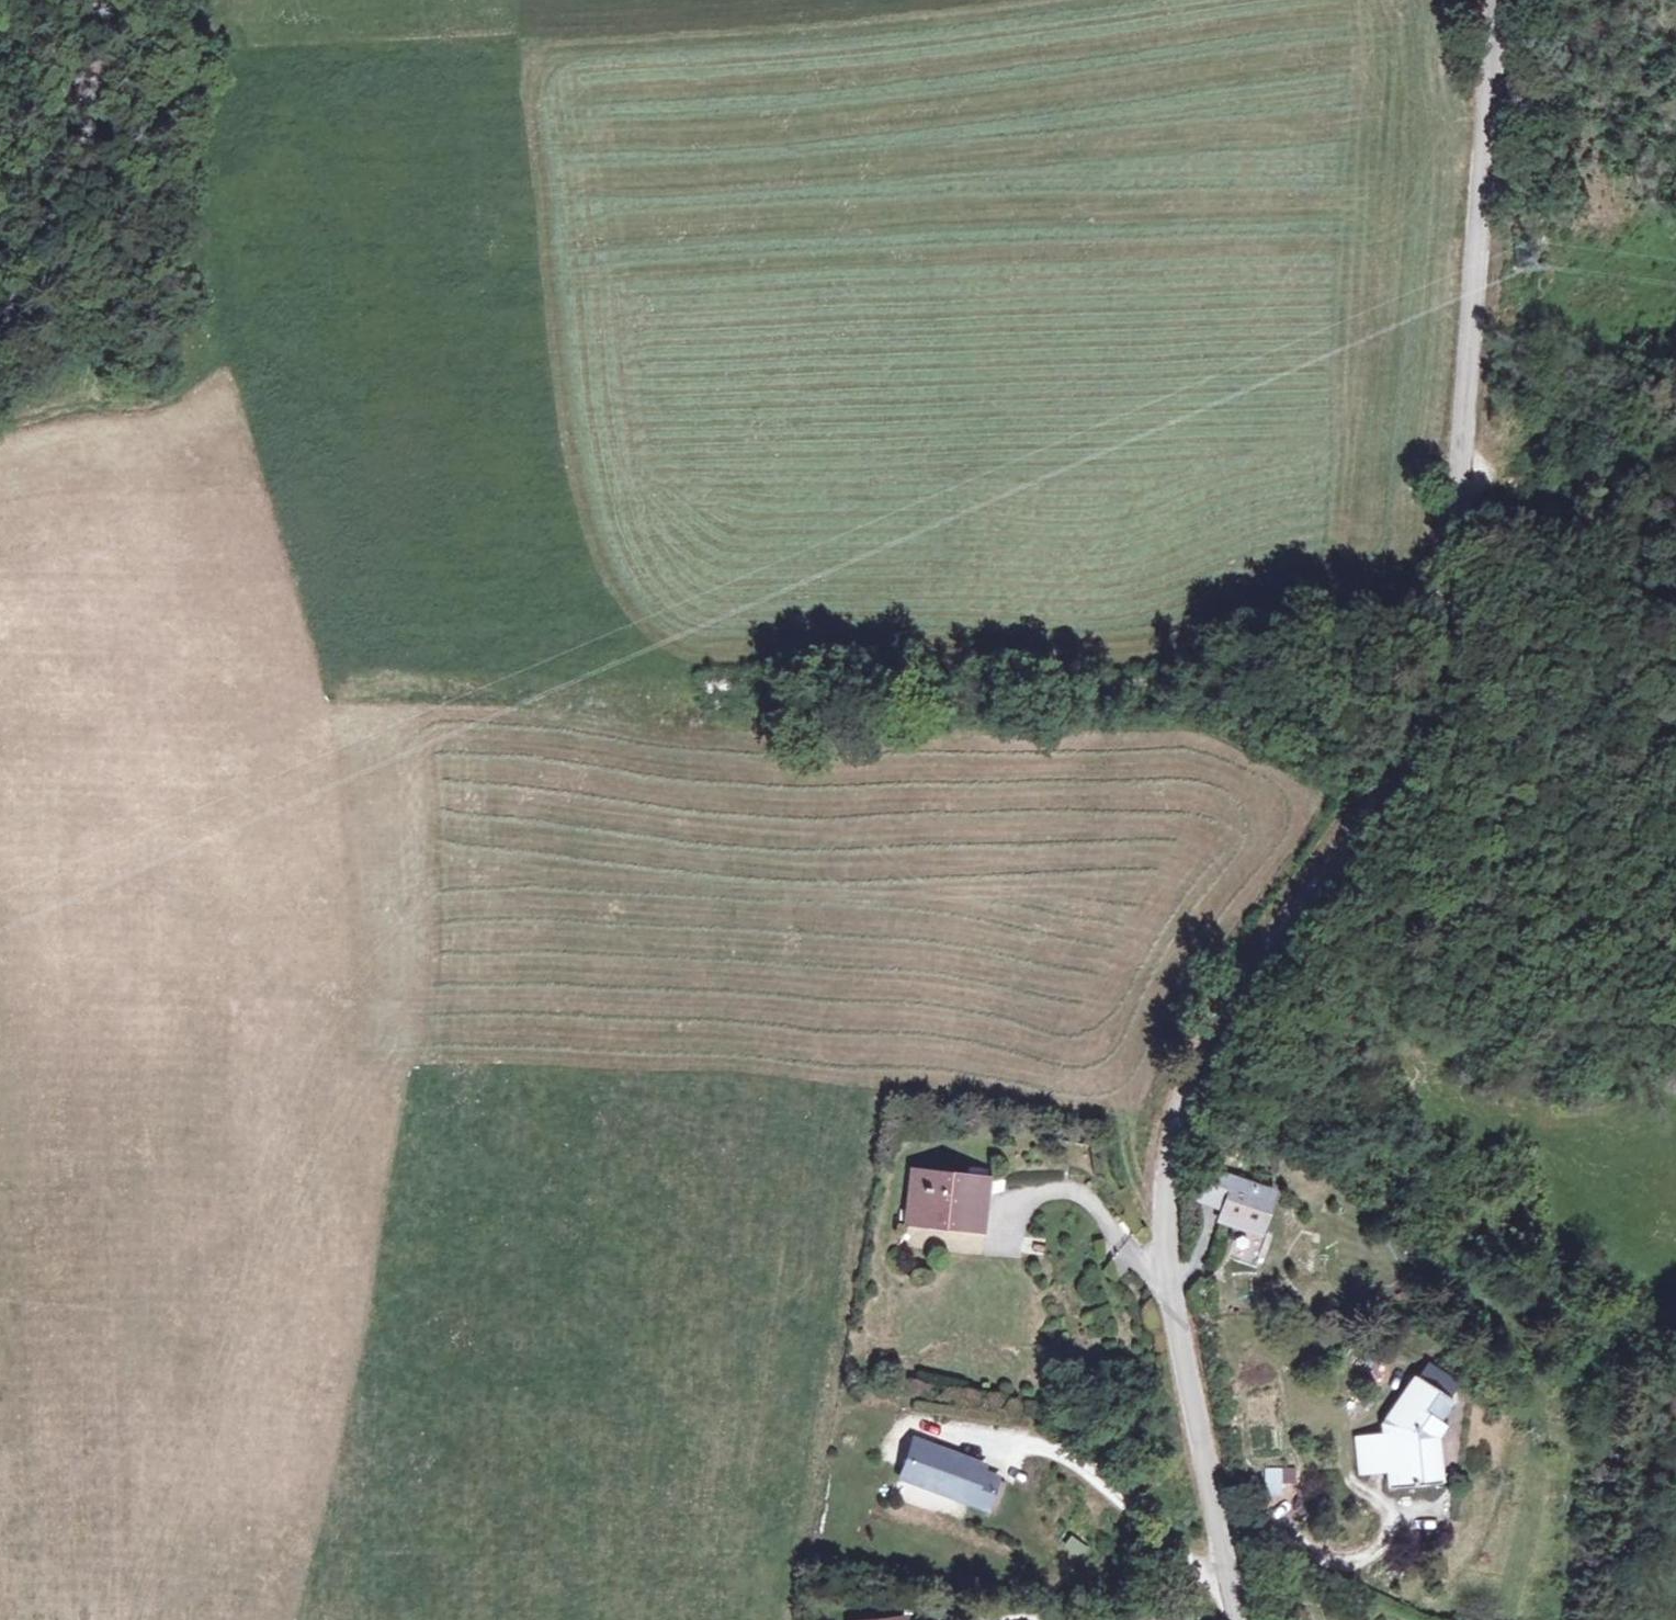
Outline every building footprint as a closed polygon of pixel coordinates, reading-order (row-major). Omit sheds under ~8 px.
[(1235,1185),(1208,1175),(1199,1202),(1226,1211),(1235,1185)] [(923,1181),(916,1229),(983,1238),(989,1190),(923,1181)] [(1270,1197),(1235,1185),(1222,1224),(1240,1230),(1229,1262),(1257,1271),(1267,1239),(1257,1236),(1270,1197)] [(1424,1367),(1416,1381),(1446,1396),(1453,1382),(1424,1367)] [(1429,1433),(1451,1399),(1446,1396),(1416,1381),(1411,1378),(1386,1418),(1385,1432),(1359,1434),(1361,1468),(1388,1467),(1391,1486),(1430,1484),(1429,1433)] [(871,1423),(858,1458),(953,1495),(962,1468),(954,1465),(955,1462),(939,1456),(942,1450),(871,1423)] [(1297,1493),(1297,1470),(1265,1470),(1265,1493),(1297,1493)] [(1068,1537),(1062,1552),(1083,1561),(1089,1546),(1068,1537)]
